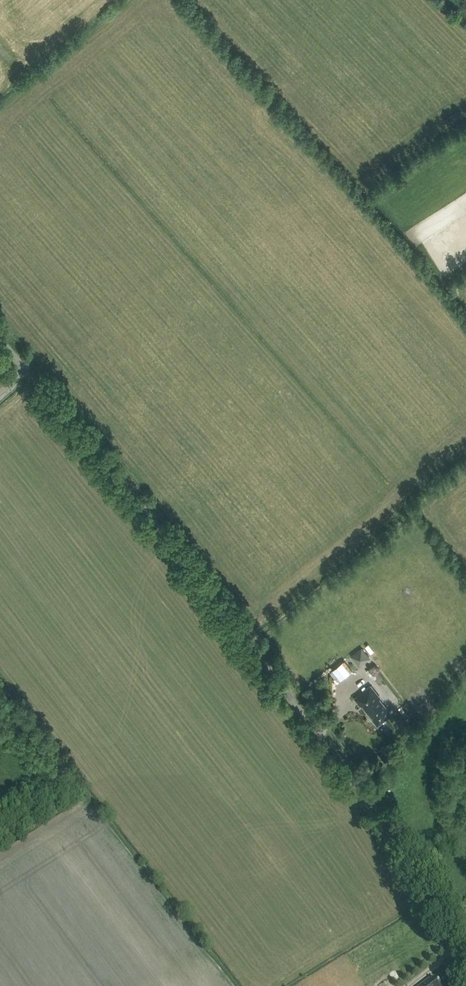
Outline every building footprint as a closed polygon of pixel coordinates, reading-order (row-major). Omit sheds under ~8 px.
[(371,658),(362,647),(351,657),(360,667),(371,658)] [(378,725),(391,713),(380,699),(381,697),(371,684),(357,697),(357,696),(355,698),(360,705),(361,704),(378,725)] [(434,977),(430,981),(429,979),(420,985),(441,985),(434,977)]
